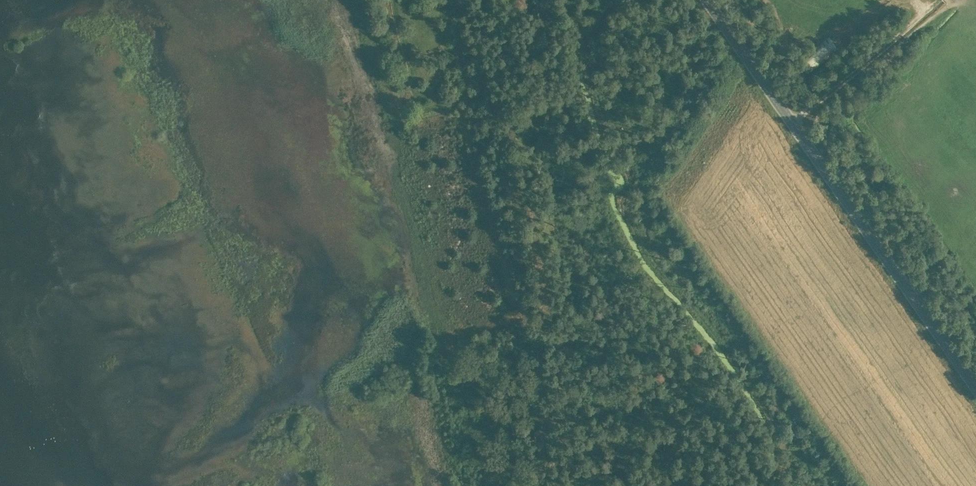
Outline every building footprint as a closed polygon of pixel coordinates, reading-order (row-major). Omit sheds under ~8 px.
[(827,37),(812,57),(820,63),(835,43),(827,37)]
